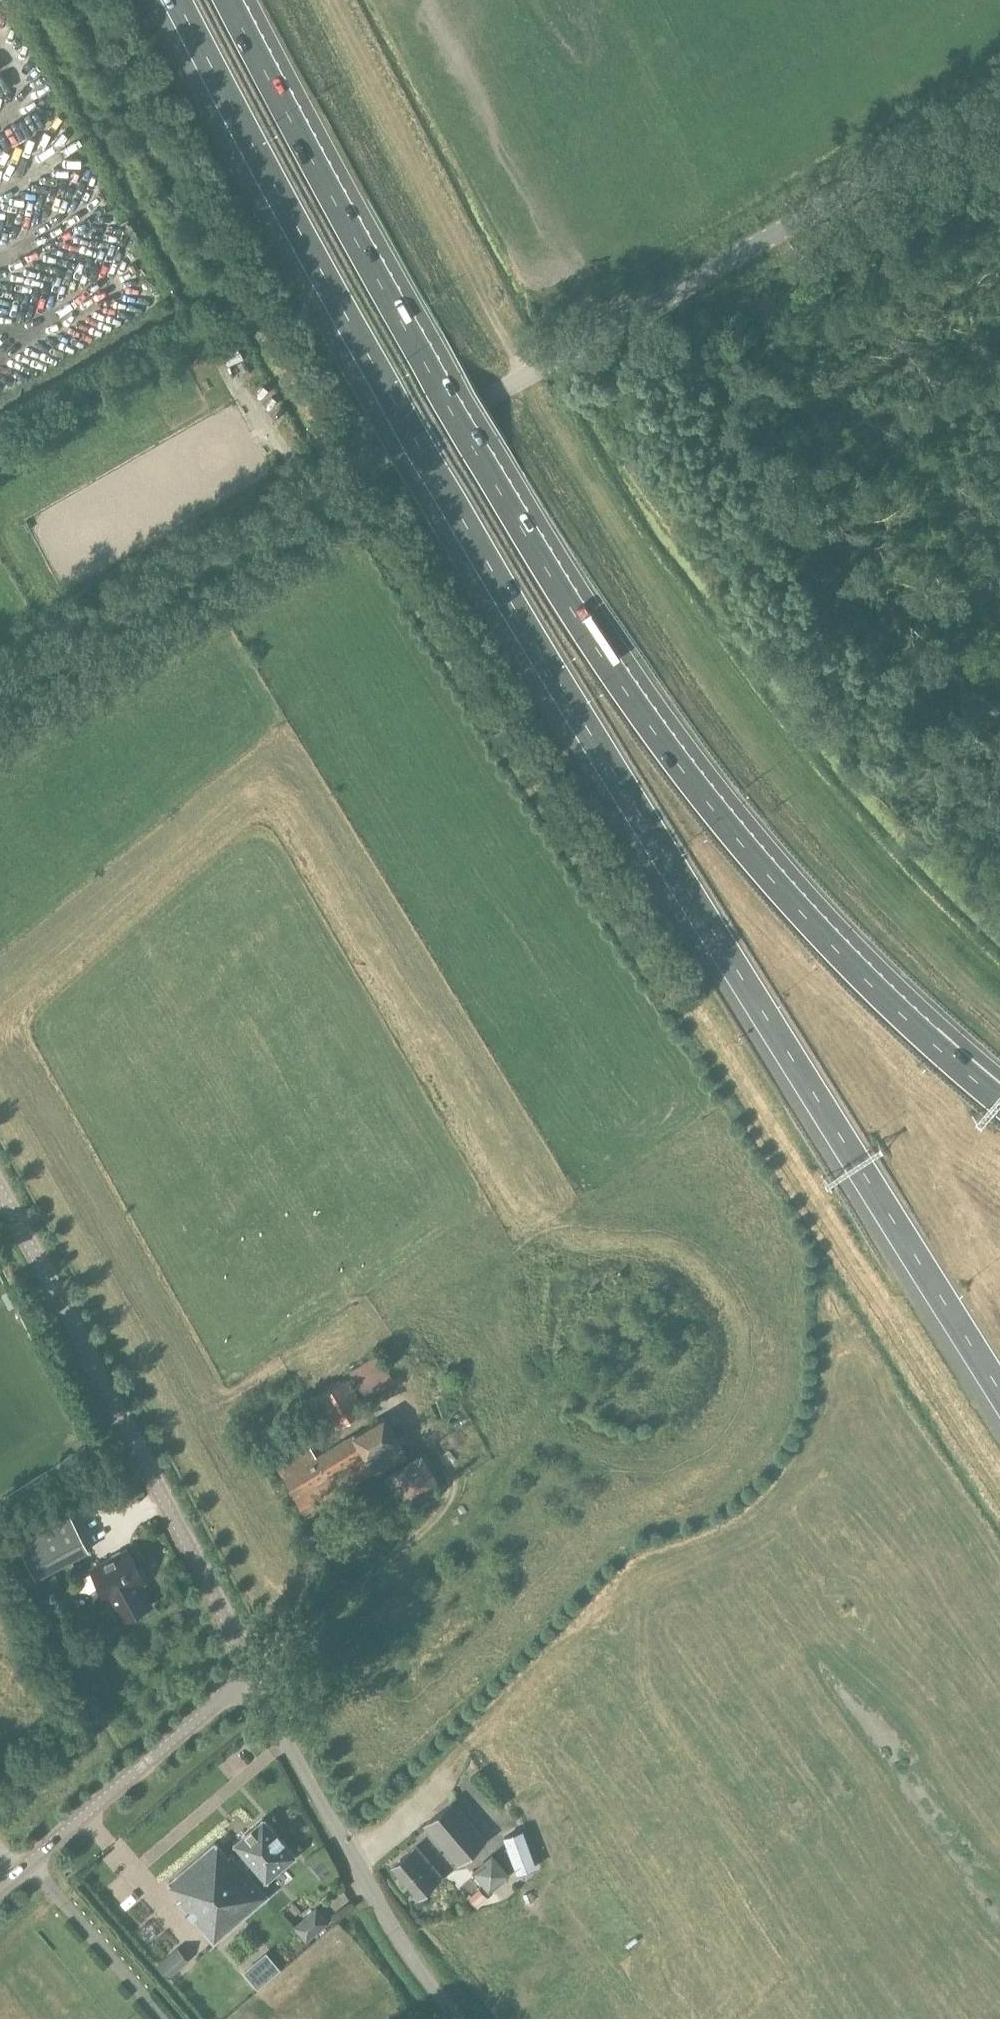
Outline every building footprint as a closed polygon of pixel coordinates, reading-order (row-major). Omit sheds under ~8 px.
[(379,1355),(350,1371),(365,1399),(395,1383),(379,1355)] [(347,1378),(316,1396),(335,1427),(365,1409),(347,1378)] [(384,1417),(374,1423),(353,1436),(356,1441),(350,1444),(346,1439),(307,1463),(300,1452),(276,1466),(304,1512),(374,1470),(374,1471),(406,1452),(384,1417)] [(418,1453),(391,1470),(411,1503),(438,1486),(418,1453)] [(70,1514),(17,1543),(36,1578),(89,1549),(70,1514)] [(110,1599),(122,1621),(151,1604),(140,1583),(145,1581),(128,1549),(123,1551),(119,1550),(113,1554),(111,1558),(91,1569),(108,1601),(110,1599)] [(55,1573),(39,1581),(46,1593),(61,1584),(55,1573)] [(485,1840),(471,1823),(453,1802),(425,1825),(457,1863),(485,1840)] [(213,1943),(267,1896),(248,1874),(255,1868),(263,1878),(263,1880),(265,1880),(265,1879),(292,1857),(294,1856),(294,1854),(292,1854),(282,1842),(283,1841),(277,1834),(276,1835),(266,1823),(264,1820),(264,1818),(262,1818),(262,1820),(257,1823),(236,1842),(234,1842),(234,1845),(235,1845),(244,1854),(238,1859),(237,1858),(236,1859),(231,1853),(227,1857),(215,1842),(168,1883),(180,1897),(177,1900),(213,1943)] [(536,1869),(522,1831),(504,1837),(518,1876),(536,1869)] [(418,1897),(435,1882),(442,1877),(417,1847),(394,1867),(418,1897)] [(328,1866),(318,1854),(309,1861),(320,1873),(328,1866)] [(507,1874),(492,1856),(474,1871),(489,1889),(507,1874)] [(536,1900),(531,1891),(523,1895),(527,1904),(536,1900)] [(313,1909),(292,1927),(304,1941),(325,1923),(313,1909)] [(176,1948),(158,1964),(168,1975),(186,1960),(176,1948)] [(278,1968),(265,1953),(244,1971),(257,1986),(278,1968)]
